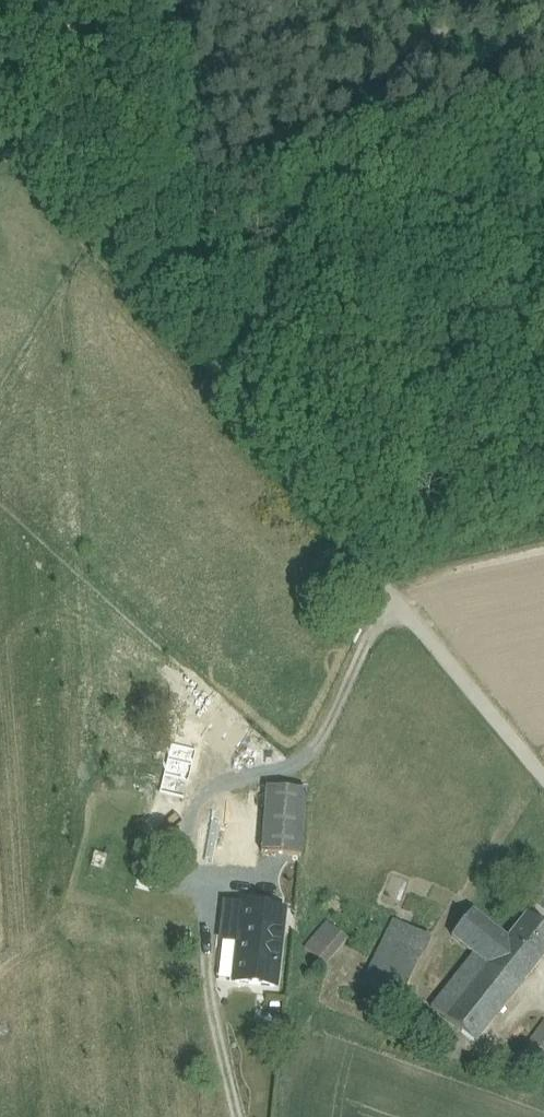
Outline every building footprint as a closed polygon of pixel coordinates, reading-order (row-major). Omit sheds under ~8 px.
[(222,712),(203,740),(232,758),(250,731),(222,712)] [(180,720),(172,751),(150,831),(174,837),(205,727),(180,720)] [(306,790),(267,787),(262,853),(301,856),(306,790)] [(261,811),(222,808),(218,863),(257,866),(261,811)] [(220,827),(202,826),(199,862),(217,863),(220,827)] [(283,910),(228,904),(224,939),(241,941),(279,945),(283,910)] [(508,938),(473,910),(452,936),(474,954),(431,1008),(476,1042),(539,963),(508,939),(508,938)] [(528,913),(508,938),(508,939),(539,963),(543,957),(543,925),(528,913)] [(432,937),(395,919),(363,984),(400,1002),(432,937)] [(326,942),(315,954),(325,963),(347,938),(328,921),(317,934),(326,942)] [(279,945),(241,941),(236,981),(274,986),(279,945)] [(523,1051),(543,1066),(543,1065),(543,1022),(523,1051)]
